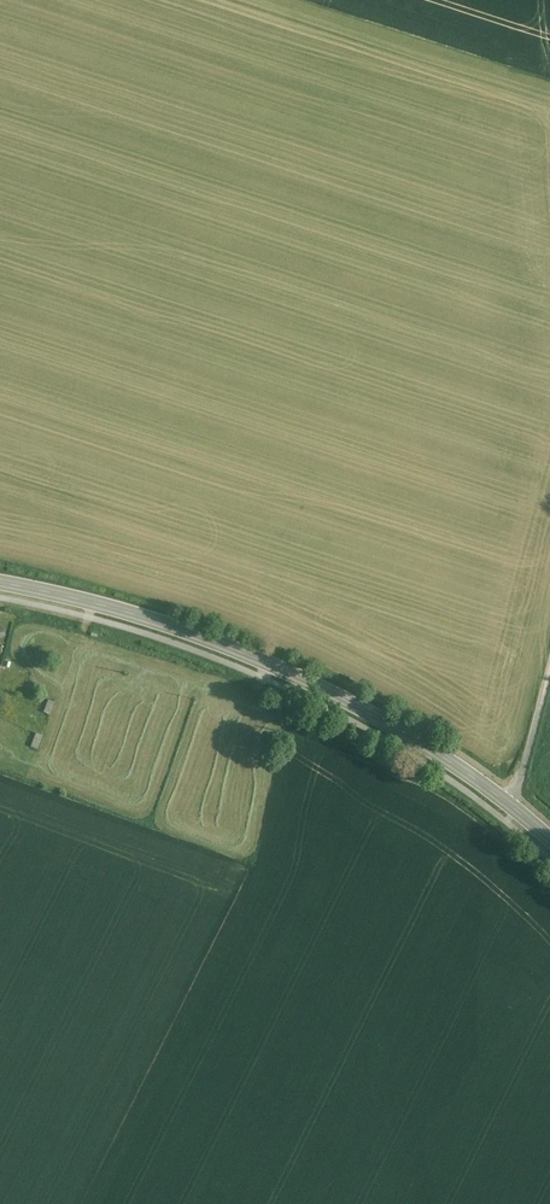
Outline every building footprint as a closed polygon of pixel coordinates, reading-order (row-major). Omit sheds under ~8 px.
[(48,700),(43,712),(49,715),(54,702),(48,700)] [(36,733),(31,747),(36,749),(42,735),(36,733)]
